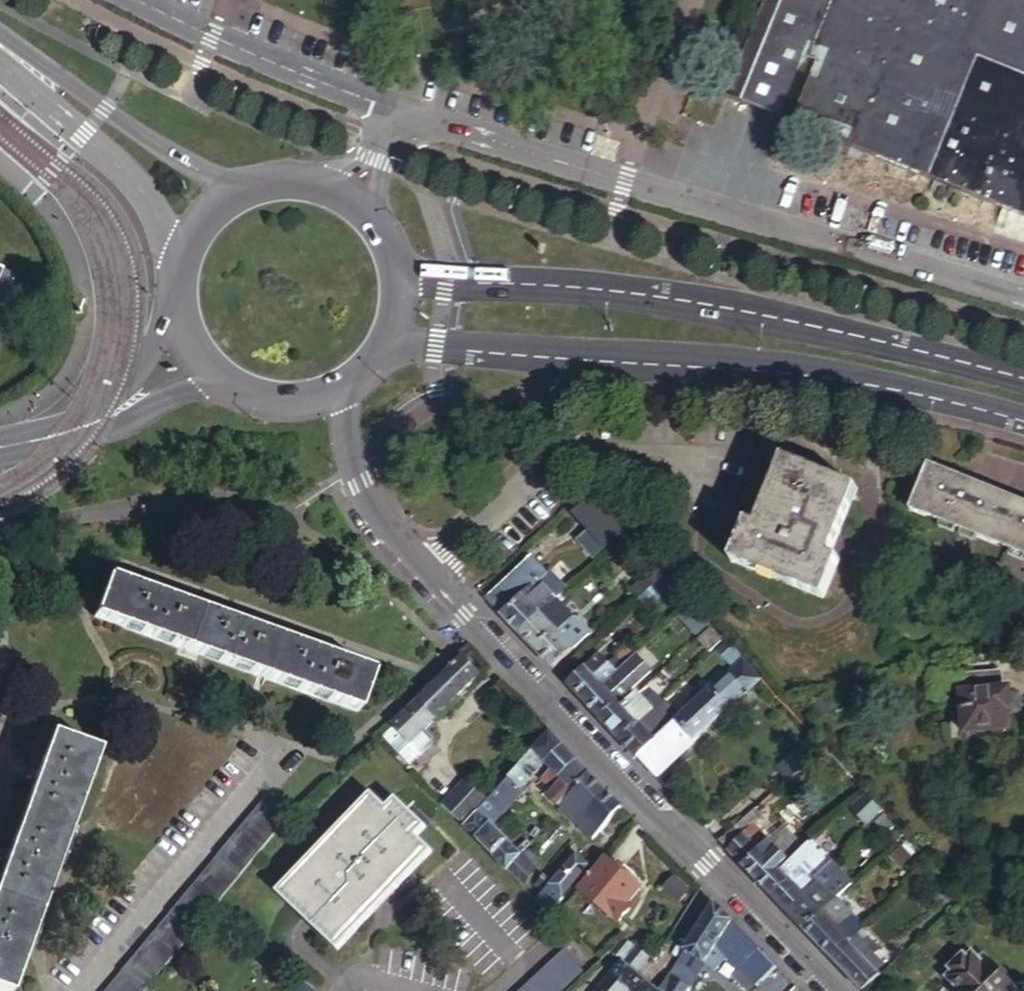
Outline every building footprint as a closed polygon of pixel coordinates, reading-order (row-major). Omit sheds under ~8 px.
[(825,52),(893,81),(863,152),(1023,219),(1023,0),(846,0),(825,52)] [(893,81),(825,52),(796,124),(863,152),(893,81)] [(23,276),(0,267),(0,330),(23,276)] [(745,529),(728,573),(821,611),(838,567),(828,564),(855,495),(781,466),(754,533),(745,529)] [(908,516),(1023,563),(1023,508),(926,469),(908,516)] [(588,499),(574,513),(607,547),(621,534),(588,499)] [(535,558),(490,601),(522,634),(556,603),(570,590),(552,569),(549,572),(535,558)] [(651,568),(646,573),(650,577),(655,572),(651,568)] [(94,618),(360,712),(373,673),(108,578),(94,618)] [(638,604),(645,611),(666,591),(659,584),(638,604)] [(556,603),(522,634),(534,646),(538,650),(560,632),(559,630),(570,618),(556,603)] [(675,619),(642,650),(648,656),(680,625),(675,619)] [(560,632),(538,650),(556,669),(592,636),(580,623),(565,637),(560,632)] [(710,630),(700,640),(711,653),(722,643),(710,630)] [(479,666),(462,649),(415,694),(431,712),(479,666)] [(625,666),(629,662),(635,656),(628,649),(618,658),(625,666)] [(616,674),(630,689),(651,670),(637,655),(635,656),(629,662),(625,666),(616,674)] [(616,674),(601,658),(587,671),(585,670),(570,684),(587,702),(616,674)] [(761,680),(742,661),(679,720),(697,739),(761,680)] [(1000,668),(966,674),(968,688),(961,689),(969,736),(1009,730),(1005,702),(1013,701),(1010,680),(1003,682),(1000,668)] [(630,689),(616,674),(587,702),(602,718),(618,703),(616,701),(630,689)] [(622,707),(606,722),(623,740),(647,718),(663,703),(654,693),(645,702),(637,693),(622,707)] [(431,712),(415,694),(399,710),(415,727),(421,721),(431,712)] [(602,718),(606,722),(622,707),(618,703),(602,718)] [(399,710),(380,728),(396,745),(415,727),(399,710)] [(647,718),(623,740),(639,757),(663,735),(647,718)] [(663,735),(639,757),(653,771),(658,776),(697,739),(679,720),(663,735)] [(415,727),(396,745),(407,757),(430,735),(429,729),(421,721),(415,727)] [(567,743),(550,726),(521,757),(534,769),(546,756),(549,760),(567,743)] [(1,990),(14,990),(100,752),(51,734),(0,878),(0,990),(1,990)] [(822,746),(813,736),(793,755),(802,765),(818,751),(822,746)] [(822,746),(818,751),(825,759),(830,754),(822,746)] [(546,775),(556,785),(582,759),(571,748),(546,775)] [(521,781),(534,769),(521,757),(508,771),(520,782),(521,781)] [(582,759),(556,785),(551,791),(563,803),(593,771),(582,759)] [(508,771),(499,780),(511,792),(520,782),(508,771)] [(593,771),(563,803),(579,819),(610,788),(593,771)] [(462,819),(488,792),(466,772),(442,797),(462,819)] [(499,780),(488,792),(462,819),(476,834),(491,818),(488,815),(511,792),(499,780)] [(624,802),(610,788),(579,819),(594,834),(624,802)] [(864,790),(850,802),(871,825),(884,813),(864,790)] [(284,905),(356,948),(420,841),(400,830),(407,818),(373,797),(366,809),(348,798),(284,905)] [(289,817),(269,800),(111,990),(144,990),(289,817)] [(752,810),(720,840),(760,883),(779,866),(788,858),(756,824),(761,820),(752,810)] [(498,859),(524,884),(540,868),(491,818),(476,834),(498,859)] [(788,858),(779,866),(791,880),(806,866),(816,877),(833,861),(811,837),(788,858)] [(575,851),(590,864),(599,854),(584,841),(575,851)] [(550,879),(564,893),(590,864),(575,851),(550,879)] [(608,852),(580,886),(620,918),(632,904),(628,901),(642,882),(608,852)] [(833,861),(816,877),(822,884),(827,890),(845,873),(833,861)] [(779,866),(760,883),(790,914),(822,884),(816,877),(806,866),(791,880),(779,866)] [(535,886),(555,904),(564,893),(550,879),(545,874),(535,886)] [(790,914),(805,930),(837,900),(827,890),(822,884),(790,914)] [(734,917),(715,897),(685,947),(708,962),(718,945),(734,917)] [(837,900),(805,930),(831,957),(856,933),(864,926),(839,899),(837,900)] [(757,941),(734,917),(718,945),(729,952),(744,961),(757,941)] [(831,957),(863,990),(867,990),(883,976),(880,973),(887,967),(877,956),(871,963),(864,956),(876,944),(872,939),(866,945),(856,933),(831,957)] [(619,943),(630,953),(634,949),(638,945),(626,935),(619,943)] [(719,969),(729,952),(718,945),(708,962),(719,969)] [(701,973),(708,962),(685,947),(677,959),(701,973)] [(581,966),(564,948),(520,990),(556,990),(581,966)] [(628,988),(640,974),(623,959),(613,970),(628,988)] [(701,973),(677,959),(669,973),(692,988),(701,973)] [(628,988),(613,970),(601,984),(608,990),(625,990),(628,988)] [(952,986),(956,990),(955,990),(1004,990),(994,980),(989,985),(975,971),(970,975),(966,972),(952,986)] [(659,989),(658,990),(690,990),(692,988),(669,973),(659,989)] [(308,990),(320,990),(305,979),(300,985),(308,990)] [(648,982),(643,990),(658,990),(659,989),(648,982)]
